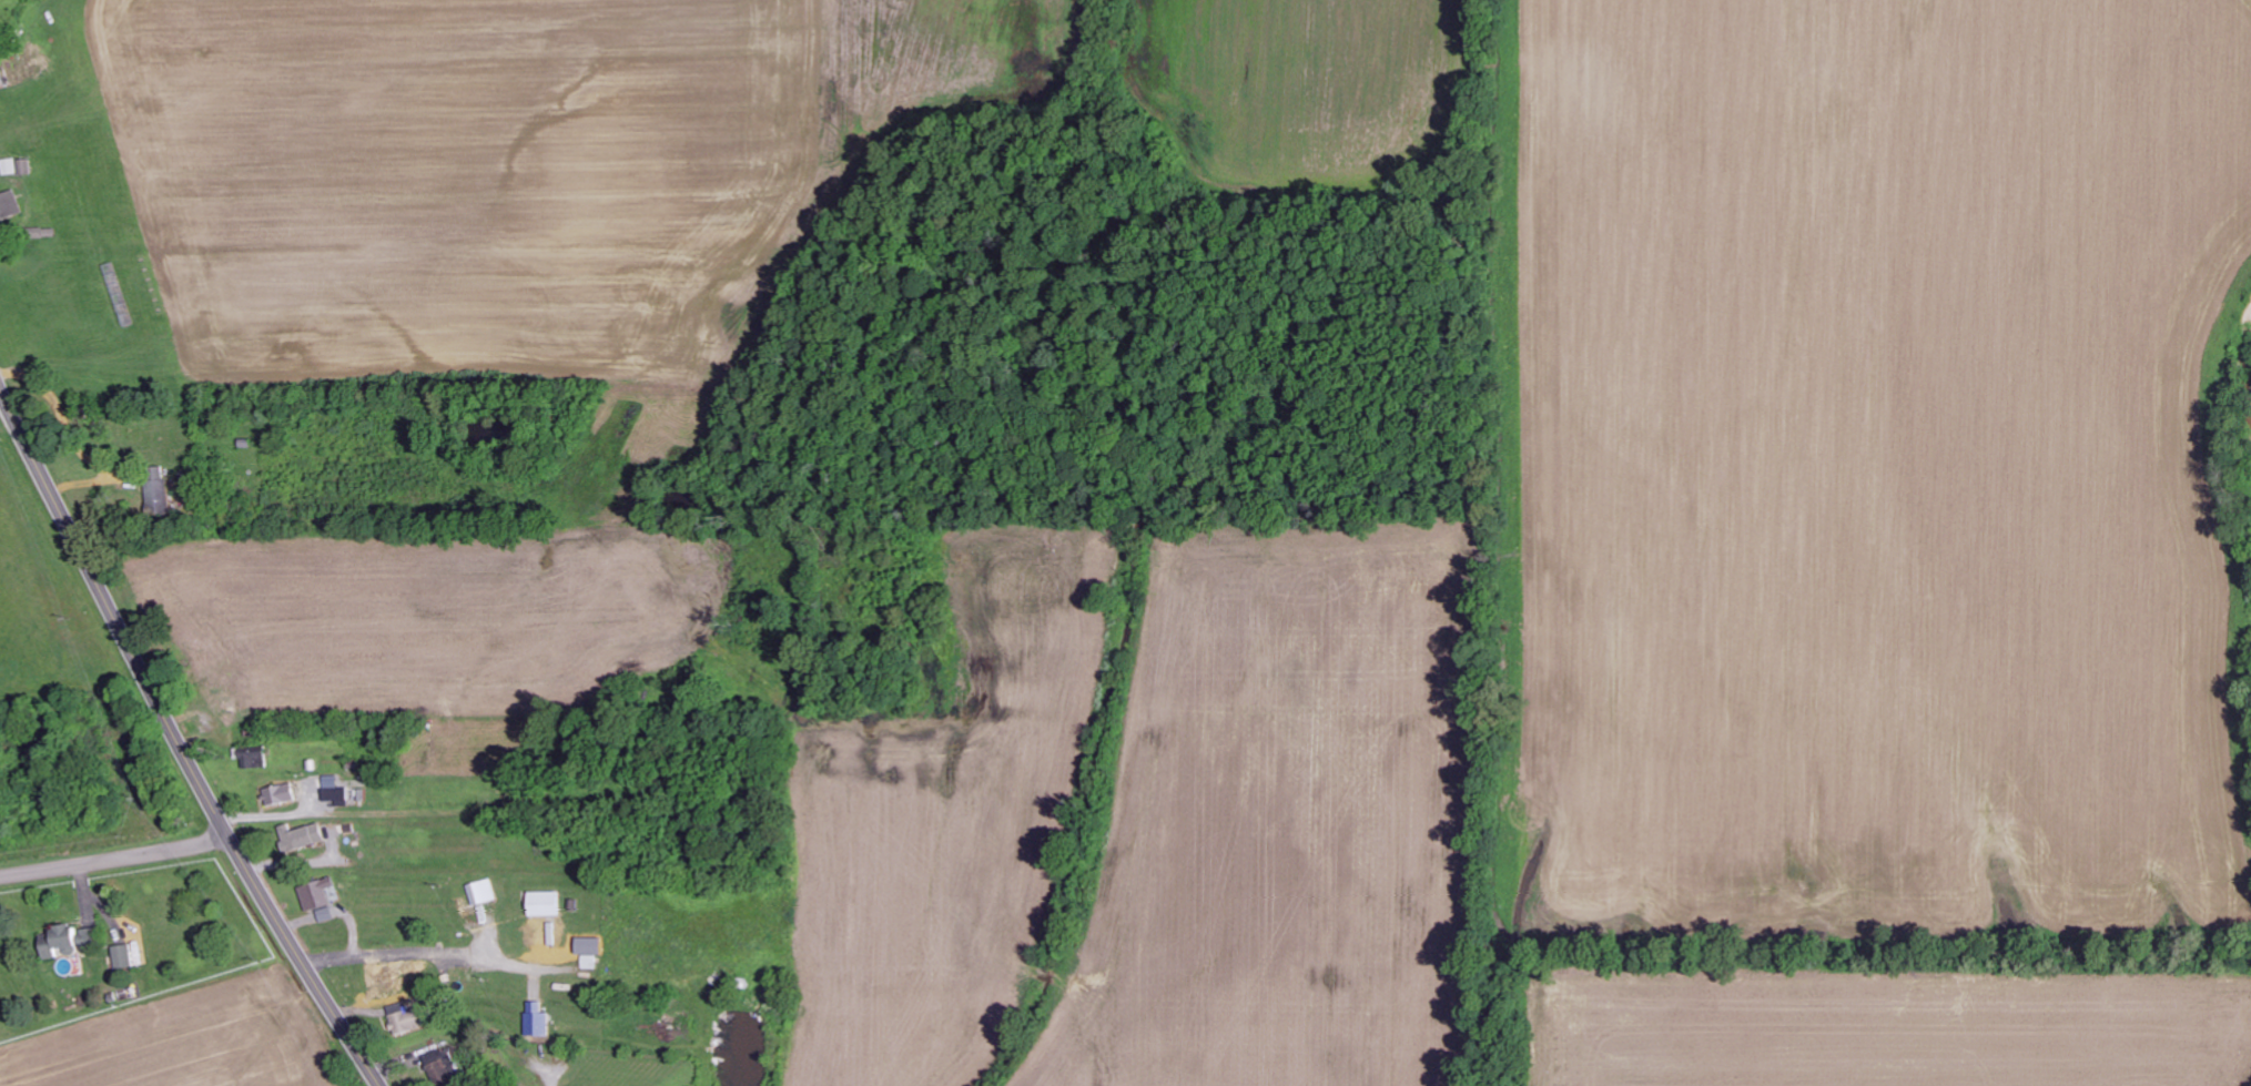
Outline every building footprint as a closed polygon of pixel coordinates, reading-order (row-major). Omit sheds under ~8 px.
[(17,175),(17,160),(2,160),(3,175),(17,175)] [(23,213),(14,189),(0,195),(0,222),(23,213)] [(147,517),(169,517),(168,481),(146,482),(147,517)] [(264,768),(264,747),(233,748),(233,759),(246,759),(246,768),(264,768)] [(265,806),(294,801),(291,784),(262,788),(265,806)] [(346,788),(323,788),(323,801),(336,801),(336,806),(347,806),(346,788)] [(282,852),(322,843),(318,824),(289,830),(288,824),(277,827),(282,852)] [(298,887),(306,913),(315,910),(320,924),(334,919),(325,890),(334,887),(331,877),(298,887)] [(497,900),(491,878),(466,885),(469,896),(458,899),(460,909),(497,900)] [(560,916),(559,892),(528,893),(528,916),(560,916)] [(40,934),(41,958),(74,957),(73,925),(51,925),(52,934),(40,934)] [(133,944),(112,947),(115,969),(136,966),(133,944)] [(367,967),(369,980),(368,980),(370,995),(401,992),(400,980),(414,978),(413,961),(367,967)] [(549,1036),(548,1013),(541,1014),(541,1002),(526,1002),(526,1036),(549,1036)] [(425,1027),(420,1007),(388,1016),(393,1036),(425,1027)] [(436,1085),(443,1085),(459,1078),(444,1048),(422,1058),(436,1085)]
